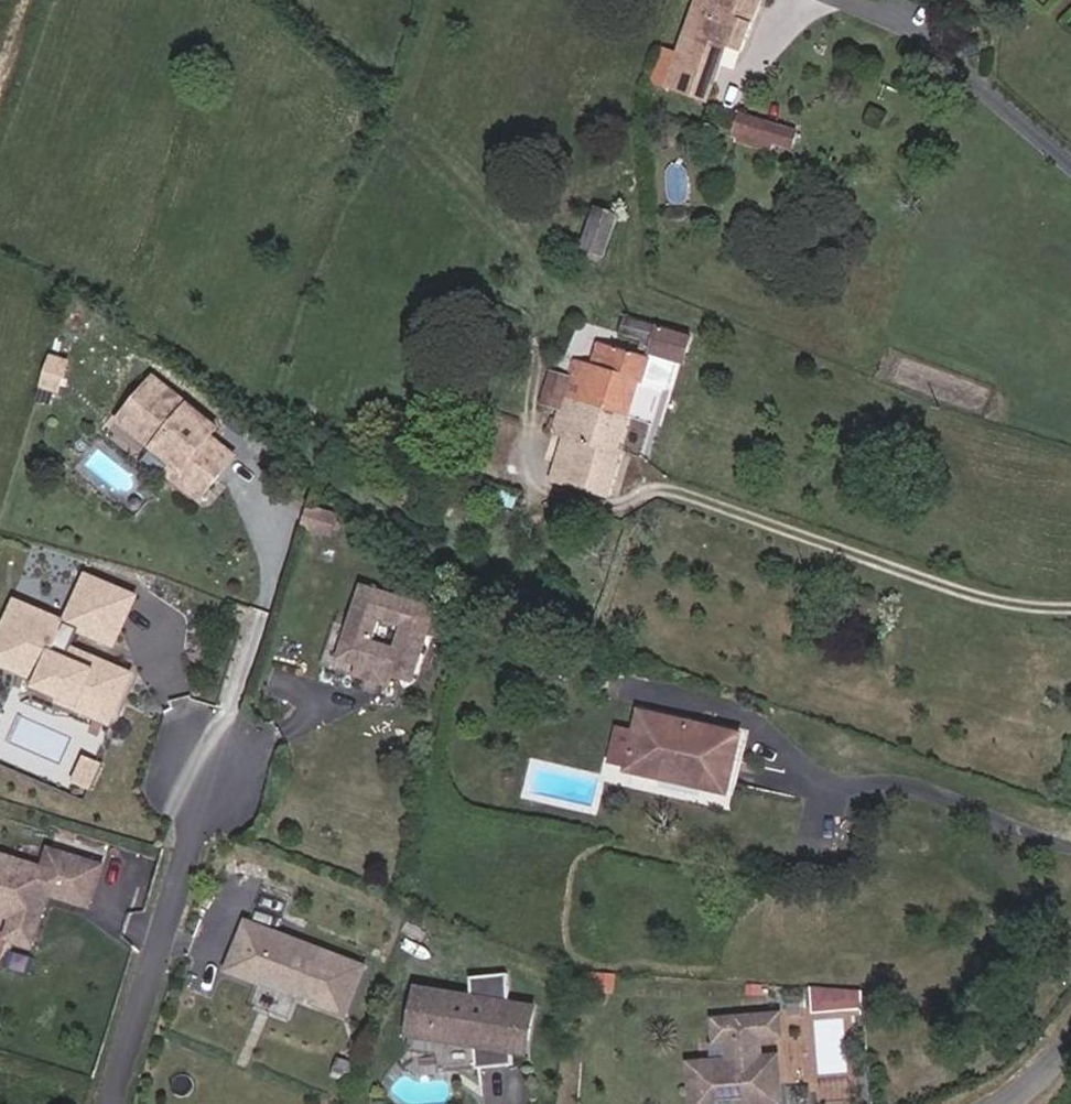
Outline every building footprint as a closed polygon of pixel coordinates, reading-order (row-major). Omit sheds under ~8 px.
[(685,29),(725,45),(742,52),(761,0),(695,0),(685,29)] [(686,71),(714,80),(725,45),(685,29),(669,83),(681,88),(686,71)] [(686,71),(681,88),(708,97),(714,80),(686,71)] [(738,138),(758,145),(763,128),(736,119),(730,139),(737,143),(738,138)] [(758,145),(770,148),(776,132),(763,128),(758,145)] [(798,139),(776,132),(770,148),(792,156),(798,139)] [(615,215),(593,207),(581,250),(603,257),(615,215)] [(576,368),(570,383),(564,403),(625,423),(638,386),(672,398),(689,336),(625,317),(619,338),(652,346),(646,362),(599,349),(592,372),(576,368)] [(56,388),(64,362),(49,357),(40,383),(56,388)] [(220,423),(154,373),(121,417),(186,466),(180,475),(206,494),(239,450),(213,432),(220,423)] [(564,403),(570,383),(554,378),(543,406),(561,411),(554,436),(571,440),(559,473),(564,483),(613,498),(625,454),(619,452),(625,423),(564,403)] [(337,526),(343,506),(313,497),(307,517),(337,526)] [(503,497),(497,509),(510,513),(513,505),(516,501),(503,497)] [(128,591),(85,572),(65,619),(15,597),(0,632),(0,653),(65,681),(60,692),(112,714),(130,670),(71,645),(79,626),(107,639),(128,591)] [(412,671),(434,601),(364,579),(351,622),(342,649),(370,658),(374,656),(382,659),(384,663),(393,665),(412,671)] [(112,641),(133,593),(128,591),(107,639),(112,641)] [(370,658),(342,649),(351,622),(335,617),(321,660),(356,671),(358,665),(390,675),(393,665),(384,663),(382,659),(374,656),(370,658)] [(60,692),(65,681),(0,653),(0,659),(41,677),(32,696),(54,706),(58,697),(109,719),(112,714),(60,692)] [(621,775),(655,782),(659,771),(698,780),(696,793),(722,799),(733,739),(636,713),(631,735),(622,769),(621,775)] [(602,765),(622,769),(631,735),(609,731),(602,765)] [(90,786),(101,759),(83,752),(72,779),(90,786)] [(655,782),(696,793),(698,780),(659,771),(655,782)] [(103,844),(51,827),(45,846),(0,832),(0,880),(18,886),(11,907),(16,917),(33,922),(46,882),(41,880),(44,869),(90,884),(103,844)] [(361,963),(244,914),(223,964),(255,977),(258,972),(314,995),(312,1000),(341,1012),(361,963)] [(534,1043),(540,1010),(516,1005),(513,976),(477,979),(478,999),(424,988),(420,1010),(442,1014),(437,1039),(415,1034),(412,1051),(442,1057),(443,1073),(520,1067),(518,1045),(534,1043)] [(812,987),(814,1012),(862,1007),(860,983),(812,987)] [(437,1039),(442,1014),(420,1010),(415,1034),(437,1039)] [(761,1041),(782,1039),(781,1017),(716,1022),(717,1044),(729,1043),(730,1063),(691,1066),(694,1103),(789,1103),(788,1099),(781,1100),(780,1087),(764,1088),(761,1041)]
